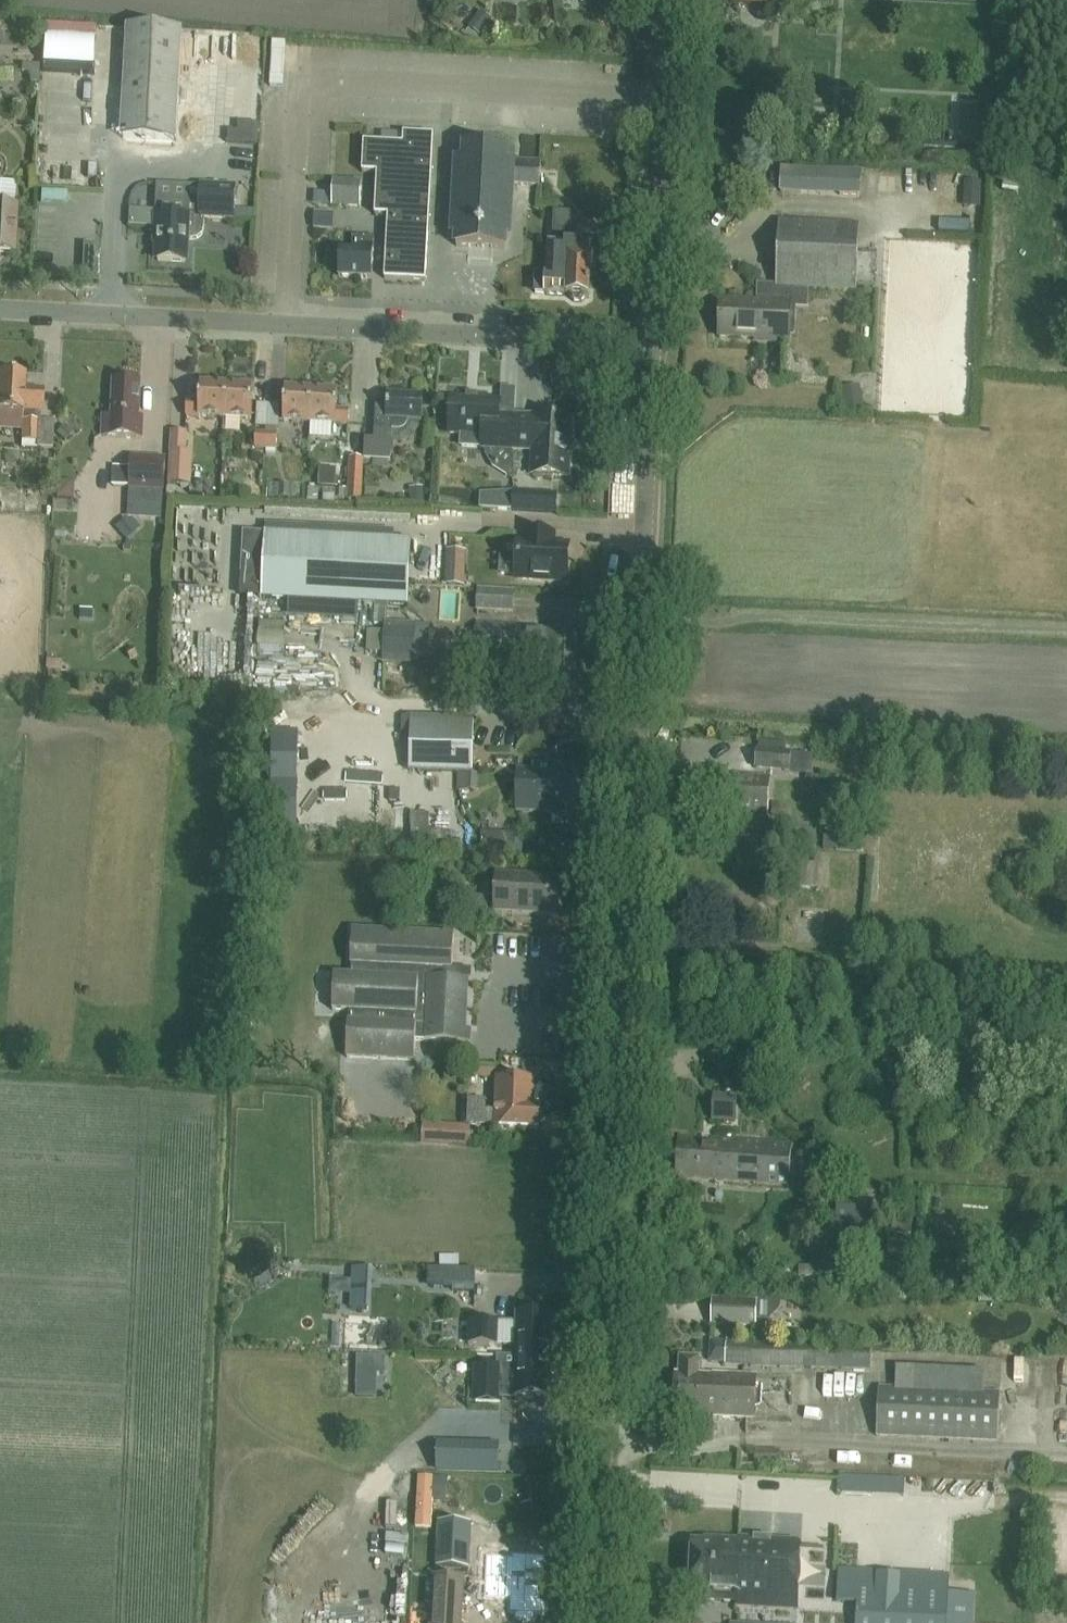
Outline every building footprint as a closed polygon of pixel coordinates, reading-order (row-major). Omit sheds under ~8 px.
[(806,0),(733,0),(733,2),(768,3),(768,6),(806,8),(806,0)] [(20,20),(19,33),(36,34),(37,21),(20,20)] [(176,140),(181,31),(126,28),(121,137),(176,140)] [(288,71),(289,47),(278,47),(277,71),(288,71)] [(29,77),(29,78),(29,82),(38,82),(39,64),(21,63),(21,71),(26,72),(29,77)] [(211,140),(213,128),(190,125),(188,137),(211,140)] [(403,145),(380,144),(364,143),(362,173),(377,173),(375,215),(388,215),(385,279),(426,281),(433,136),(403,135),(403,145)] [(461,148),(458,148),(453,235),(457,235),(456,247),(504,249),(505,239),(509,239),(512,186),(540,187),(542,164),(513,163),(514,151),(510,150),(461,147),(461,148)] [(103,183),(101,164),(81,166),(82,185),(103,183)] [(781,168),(780,192),(860,196),(861,172),(781,168)] [(4,177),(1,190),(19,193),(21,181),(4,177)] [(332,180),(331,206),(331,207),(360,208),(362,181),(332,180)] [(184,186),(184,218),(155,217),(154,235),(158,236),(157,262),(186,263),(186,240),(192,240),(198,238),(202,234),(203,228),(203,217),(233,218),(233,184),(199,184),(199,186),(184,186)] [(68,201),(67,189),(46,190),(46,201),(68,201)] [(12,253),(14,207),(0,206),(0,252),(12,253)] [(572,230),(576,230),(577,213),(554,212),(552,244),(549,244),(547,277),(535,277),(534,292),(546,293),(546,294),(566,295),(565,297),(588,299),(590,272),(591,272),(592,259),(591,259),(591,247),(571,246),(572,230)] [(790,307),(808,308),(809,288),(856,290),(858,224),(778,220),(776,284),(756,283),(755,300),(718,299),(717,337),(753,339),(753,342),(789,343),(790,307)] [(372,279),(374,237),(352,236),(351,250),(336,249),(336,278),(372,279)] [(1066,338),(1066,309),(1056,314),(1062,325),(1057,328),(1064,339),(1066,338)] [(22,410),(21,440),(36,441),(36,447),(52,448),(53,421),(40,420),(42,389),(24,388),(24,374),(0,373),(0,409),(22,410)] [(111,414),(102,414),(101,436),(141,438),(142,416),(138,415),(140,381),(113,379),(111,414)] [(185,415),(223,417),(225,386),(198,385),(197,403),(185,403),(185,415)] [(251,387),(225,386),(223,417),(241,418),(240,426),(249,426),(249,418),(250,418),(251,387)] [(308,422),(310,390),(284,388),(282,421),(308,422)] [(310,390),(308,422),(348,424),(348,411),(335,410),(336,391),(310,390)] [(406,425),(406,421),(420,422),(421,396),(385,395),(385,408),(374,408),(373,441),(364,441),(363,461),(390,462),(391,431),(398,431),(402,430),(404,428),(406,425)] [(512,450),(514,450),(516,417),(499,416),(500,400),(450,398),(448,435),(460,436),(459,446),(480,447),(480,448),(485,448),(493,468),(514,478),(512,450)] [(274,457),(277,405),(255,403),(253,455),(274,457)] [(570,420),(516,417),(514,450),(532,451),(530,476),(567,477),(570,420)] [(196,482),(197,430),(177,430),(176,482),(196,482)] [(163,489),(165,458),(127,455),(127,468),(112,467),(111,486),(163,489)] [(361,501),(362,459),(349,459),(348,490),(338,489),(337,500),(361,501)] [(61,497),(81,497),(81,478),(61,478),(61,497)] [(510,511),(511,492),(480,494),(479,508),(510,511)] [(543,513),(543,495),(513,493),(512,511),(543,513)] [(37,497),(40,514),(55,512),(53,495),(37,497)] [(248,574),(247,593),(262,594),(262,597),(407,606),(411,541),(266,532),(263,575),(248,574)] [(553,544),(553,535),(527,533),(526,543),(517,542),(516,578),(567,581),(569,545),(553,544)] [(473,549),(460,549),(460,583),(473,583),(473,549)] [(477,590),(476,610),(511,612),(512,592),(477,590)] [(549,682),(572,683),(577,614),(552,613),(551,628),(475,623),(472,666),(550,671),(549,682)] [(390,662),(429,660),(428,636),(389,638),(390,662)] [(409,772),(472,773),(473,723),(410,722),(409,772)] [(515,729),(515,752),(582,752),(582,729),(515,729)] [(345,735),(347,749),(365,746),(363,732),(345,735)] [(811,772),(813,754),(791,752),(755,749),(754,769),(790,772),(790,771),(790,769),(811,772)] [(538,769),(516,768),(514,811),(570,813),(572,774),(538,773),(538,769)] [(707,814),(767,819),(770,778),(728,775),(727,778),(710,776),(707,814)] [(464,779),(464,799),(501,800),(501,780),(464,779)] [(853,785),(830,783),(828,803),(851,805),(853,785)] [(447,831),(411,829),(411,848),(446,850),(447,831)] [(852,852),(852,849),(853,836),(823,835),(822,851),(852,852)] [(915,852),(915,844),(890,844),(890,852),(915,852)] [(901,891),(913,892),(916,870),(904,868),(901,891)] [(495,875),(493,897),(472,896),(471,924),(494,926),(494,914),(557,917),(559,878),(495,875)] [(331,1010),(347,1011),(345,1058),(414,1061),(415,1041),(469,1043),(470,1030),(465,1030),(467,979),(445,978),(446,969),(451,969),(453,934),(351,930),(349,976),(333,975),(331,1010)] [(498,1067),(475,1066),(475,1076),(497,1077),(498,1067)] [(497,1106),(484,1105),(485,1101),(468,1100),(467,1126),(497,1127),(537,1129),(538,1109),(534,1109),(534,1082),(497,1081),(497,1106)] [(711,1121),(735,1122),(736,1095),(712,1094),(711,1121)] [(448,1144),(470,1144),(470,1126),(422,1125),(422,1118),(413,1118),(413,1136),(421,1137),(421,1143),(448,1144)] [(791,1144),(709,1138),(709,1142),(678,1140),(675,1179),(788,1186),(791,1144)] [(836,1198),(835,1224),(871,1226),(873,1200),(836,1198)] [(357,1288),(359,1288),(379,1290),(386,1288),(387,1272),(381,1272),(377,1270),(360,1269),(345,1268),(344,1296),(343,1296),(342,1309),(345,1309),(345,1323),(355,1324),(357,1288)] [(471,1281),(471,1269),(445,1268),(445,1280),(471,1281)] [(711,1325),(756,1328),(758,1301),(711,1299),(711,1325)] [(514,1360),(551,1361),(552,1314),(516,1313),(516,1323),(497,1323),(497,1322),(469,1321),(468,1345),(514,1346),(514,1360)] [(837,1367),(871,1368),(871,1347),(838,1347),(837,1346),(807,1345),(754,1343),(754,1341),(726,1340),(724,1365),(806,1369),(806,1368),(820,1368),(820,1367),(837,1367)] [(514,1396),(549,1397),(551,1361),(514,1360),(514,1369),(497,1368),(498,1357),(478,1357),(478,1368),(471,1368),(467,1372),(467,1387),(470,1390),(514,1392),(514,1396)] [(756,1377),(707,1375),(706,1377),(693,1376),(693,1359),(673,1358),(673,1376),(669,1375),(668,1414),(683,1414),(683,1417),(754,1420),(756,1377)] [(1009,1396),(1033,1395),(1031,1363),(1007,1364),(1009,1396)] [(1000,1393),(984,1392),(986,1371),(896,1366),(895,1387),(878,1386),(876,1437),(997,1443),(1000,1393)] [(787,1464),(788,1449),(755,1448),(755,1463),(787,1464)] [(747,1529),(767,1528),(766,1518),(746,1519),(747,1529)] [(437,1568),(438,1568),(468,1569),(470,1523),(439,1522),(437,1568)] [(689,1540),(685,1598),(731,1602),(731,1605),(794,1610),(798,1546),(794,1541),(736,1537),(736,1540),(712,1538),(711,1542),(689,1540)] [(544,1578),(545,1554),(510,1552),(510,1564),(485,1563),(485,1575),(544,1578)] [(974,1594),(948,1592),(949,1577),(837,1572),(835,1622),(973,1622),(974,1594)] [(544,1578),(485,1575),(484,1588),(510,1589),(509,1611),(543,1612),(544,1578)] [(464,1577),(432,1576),(430,1622),(462,1622),(464,1577)]
